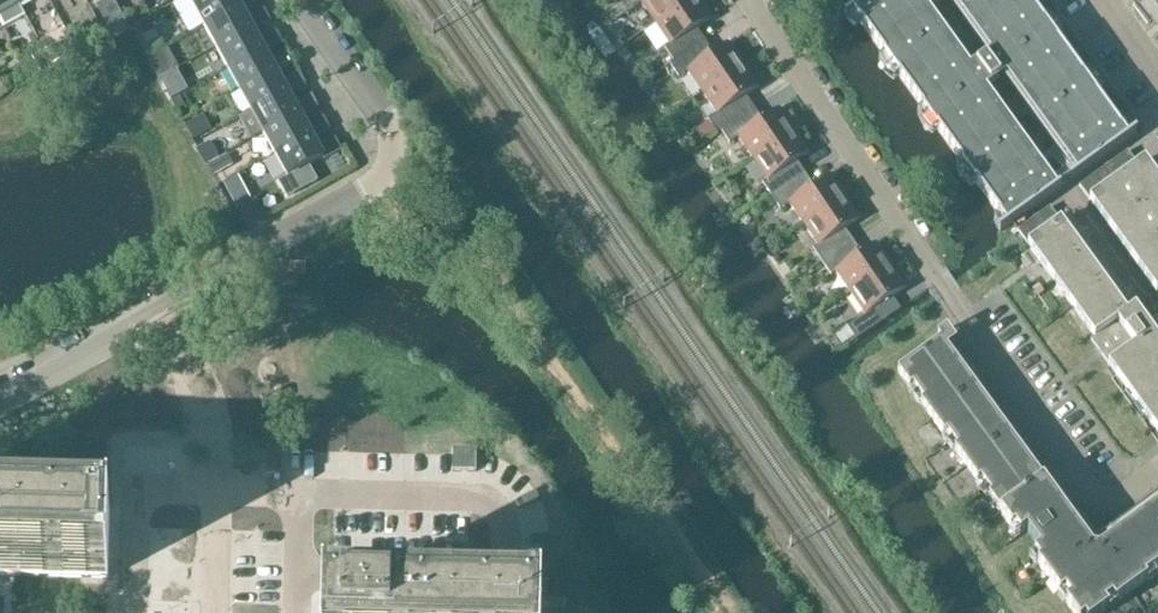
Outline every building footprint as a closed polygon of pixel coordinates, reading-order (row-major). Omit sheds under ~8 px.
[(4,28),(26,16),(20,6),(17,0),(0,0),(0,21),(4,28)] [(192,5),(204,26),(240,6),(242,9),(259,0),(201,0),(192,5)] [(656,24),(693,0),(621,0),(629,12),(642,3),(656,24)] [(698,0),(693,0),(656,24),(671,45),(666,49),(675,62),(699,46),(690,34),(711,20),(698,0)] [(848,7),(852,13),(851,13),(846,17),(845,18),(846,20),(854,14),(1007,226),(999,232),(1000,234),(1008,228),(1137,135),(1136,134),(1128,139),(1028,0),(950,0),(1076,175),(1056,189),(928,10),(942,0),(856,0),(855,1),(848,7)] [(254,31),(271,21),(264,9),(247,19),(242,9),(240,6),(204,26),(216,48),(252,28),(254,31)] [(133,29),(129,30),(135,40),(146,35),(140,25),(133,29)] [(98,26),(87,32),(95,45),(105,39),(98,26)] [(259,40),(254,31),(252,28),(216,48),(227,69),(264,49),(266,52),(282,43),(276,31),(259,40)] [(689,72),(704,93),(743,66),(728,44),(707,58),(699,46),(675,62),(671,65),(680,78),(689,72)] [(271,62),(266,52),(264,49),(227,69),(239,91),(276,71),(277,74),(294,64),(288,52),(271,62)] [(24,64),(9,71),(17,85),(31,78),(24,64)] [(758,89),(743,66),(704,93),(718,114),(709,120),(710,122),(717,131),(718,133),(723,131),(745,115),(737,103),(758,89)] [(283,83),(277,74),(276,71),(239,91),(251,112),(288,92),(289,95),(306,86),(299,74),(283,83)] [(294,105),(289,95),(288,92),(251,112),(263,133),(299,113),(301,116),(318,107),(311,95),(294,105)] [(723,131),(731,144),(740,138),(755,159),(794,133),(778,110),(754,127),(745,115),(723,131)] [(306,126),(301,116),(299,113),(263,133),(275,155),(311,135),(313,138),(330,129),(323,117),(306,126)] [(211,131),(202,116),(185,127),(193,141),(211,131)] [(710,122),(696,132),(702,141),(717,131),(710,122)] [(788,169),(809,155),(794,133),(755,159),(769,180),(763,184),(772,197),(796,181),(788,169)] [(317,182),(308,166),(323,158),(324,161),(342,151),(335,138),(318,148),(313,138),(311,135),(275,155),(287,177),(278,182),(288,198),(317,182)] [(218,159),(210,143),(195,150),(204,167),(218,159)] [(1144,161),(1137,167),(1127,153),(1078,189),(1153,290),(1157,287),(1157,180),(1144,161)] [(805,193),(796,181),(772,197),(781,210),(790,204),(805,225),(844,198),(829,176),(805,193)] [(819,246),(813,250),(822,263),(847,247),(839,235),(859,221),(844,198),(805,225),(819,246)] [(1017,232),(1094,337),(1091,340),(1108,366),(1157,435),(1157,340),(1130,301),(1122,307),(1050,208),(1017,232)] [(831,276),(834,275),(836,273),(851,294),(891,267),(876,245),(855,259),(847,247),(822,263),(831,276)] [(891,267),(851,294),(864,314),(866,316),(906,289),(891,267)] [(866,316),(864,314),(845,327),(853,338),(871,326),(866,316)] [(981,397),(947,349),(956,343),(946,330),(937,337),(940,342),(898,373),(910,390),(912,388),(923,403),(921,404),(944,436),(947,435),(957,449),(955,451),(978,483),(980,481),(991,495),(988,497),(1012,529),(1014,528),(1020,536),(1027,531),(1040,549),(1034,554),(1040,562),(1037,564),(1060,596),(1065,592),(1070,599),(1065,603),(1073,612),(1103,612),(1108,609),(1104,605),(1112,599),(1115,604),(1146,581),(1145,579),(1157,569),(1157,507),(1095,553),(981,397)] [(453,450),(453,473),(476,473),(476,450),(453,450)] [(109,517),(0,515),(0,577),(107,580),(109,517)] [(324,602),(323,612),(540,612),(540,606),(324,602)]
